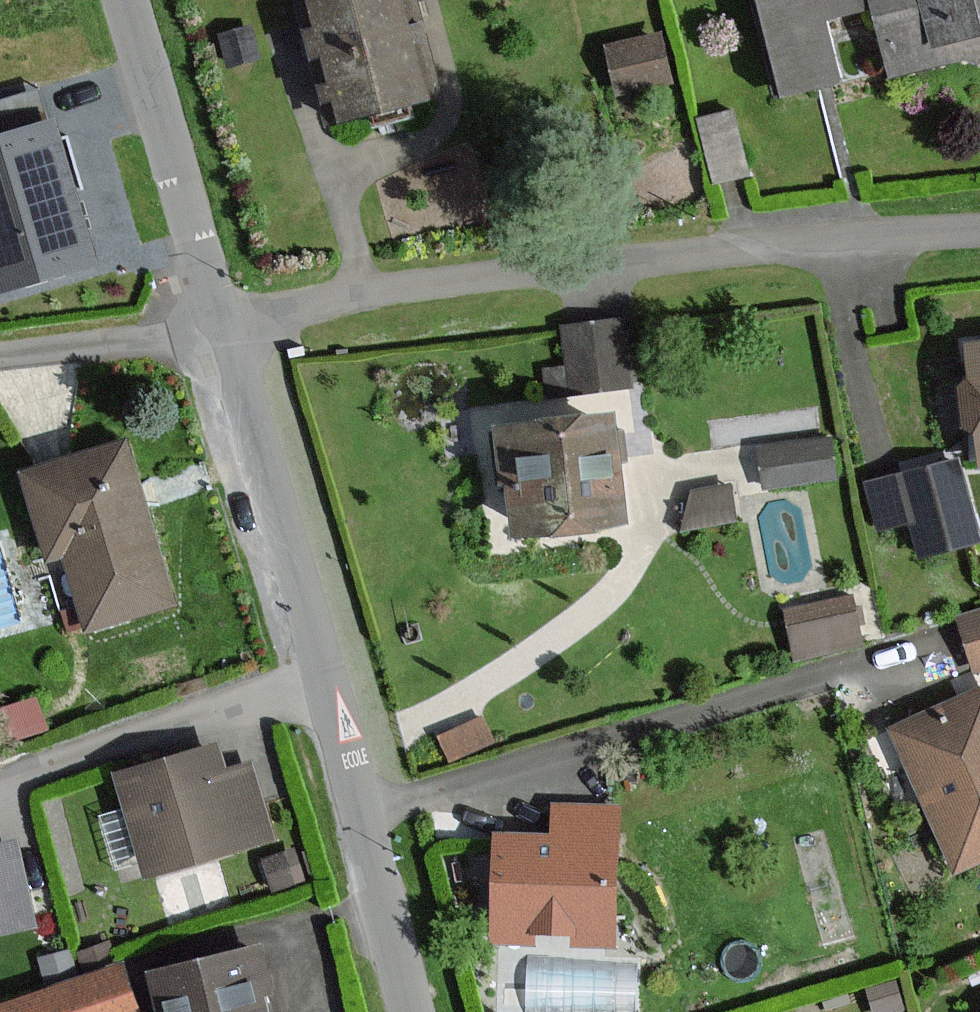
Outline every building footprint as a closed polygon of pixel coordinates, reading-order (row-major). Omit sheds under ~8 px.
[(340,121),(352,118),(364,115),(400,107),(409,105),(435,98),(411,0),(310,0),(340,121)] [(772,98),(828,86),(815,27),(857,18),(872,83),(979,59),(979,0),(750,0),(772,98)] [(615,78),(670,62),(657,19),(602,36),(615,78)] [(0,136),(0,293),(99,265),(57,120),(0,136)] [(612,315),(559,322),(566,380),(619,373),(612,315)] [(967,348),(975,440),(977,459),(979,459),(979,347),(967,348)] [(612,418),(499,431),(511,530),(623,517),(612,418)] [(833,476),(828,439),(760,448),(765,486),(833,476)] [(126,445),(22,474),(46,559),(64,554),(85,627),(171,604),(126,445)] [(959,463),(871,485),(881,528),(913,520),(921,553),(977,539),(959,463)] [(847,599),(787,614),(796,653),(856,639),(847,599)] [(954,618),(968,662),(979,659),(979,610),(954,618)] [(895,731),(955,868),(979,857),(979,693),(895,731)] [(218,745),(115,774),(143,875),(269,840),(248,765),(226,772),(218,745)] [(556,842),(495,839),(491,936),(607,941),(613,809),(558,807),(556,842)] [(35,928),(19,848),(0,852),(0,935),(35,928)] [(152,973),(161,1011),(262,1011),(247,951),(152,973)] [(121,967),(0,1005),(0,1011),(135,1011),(121,967)]
